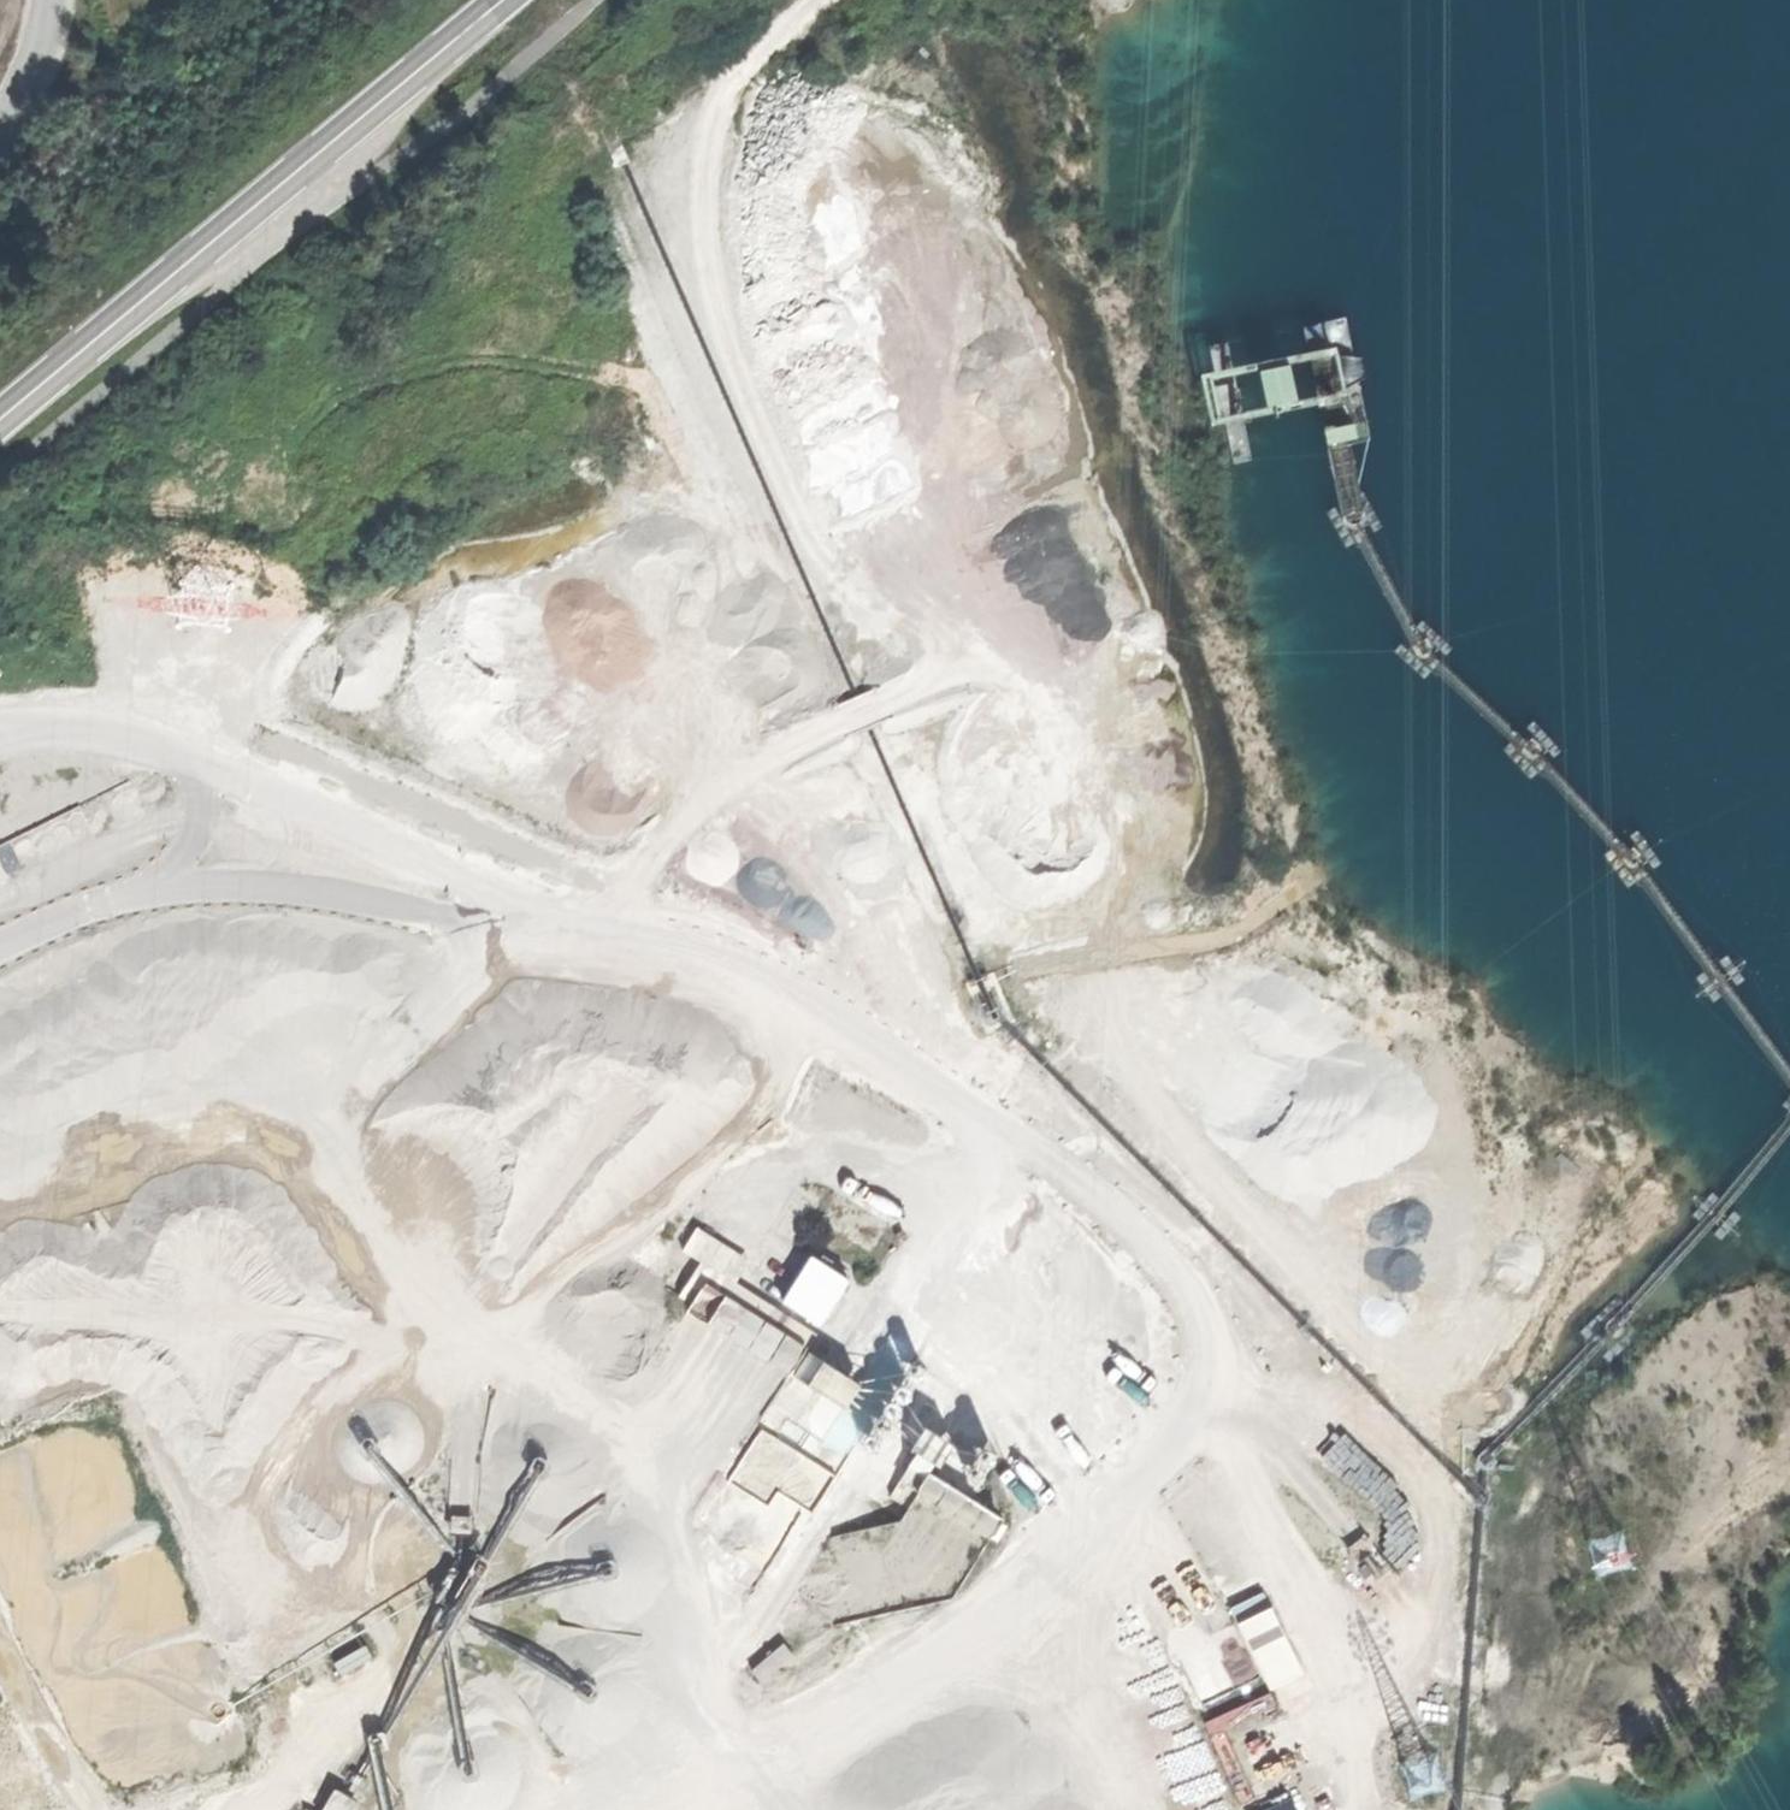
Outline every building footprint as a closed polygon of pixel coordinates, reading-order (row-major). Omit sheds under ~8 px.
[(685,1250),(703,1262),(736,1282),(749,1260),(698,1228),(685,1250)] [(786,1302),(823,1324),(850,1278),(813,1256),(786,1302)] [(703,1262),(682,1295),(796,1367),(764,1417),(779,1426),(788,1412),(799,1419),(818,1389),(833,1365),(809,1349),(818,1334),(736,1282),(703,1262)] [(864,1384),(833,1365),(818,1389),(848,1408),(864,1384)] [(936,1462),(943,1466),(956,1445),(928,1426),(914,1448),(920,1451),(936,1462)] [(928,1475),(936,1462),(920,1451),(892,1495),(915,1510),(998,1538),(1007,1524),(928,1475)] [(1224,1606),(1262,1688),(1306,1668),(1268,1586),(1224,1606)] [(754,1671),(764,1683),(796,1655),(785,1643),(754,1671)] [(336,1663),(343,1676),(375,1658),(368,1645),(336,1663)] [(1254,1702),(1204,1717),(1207,1729),(1257,1714),(1254,1702)]
